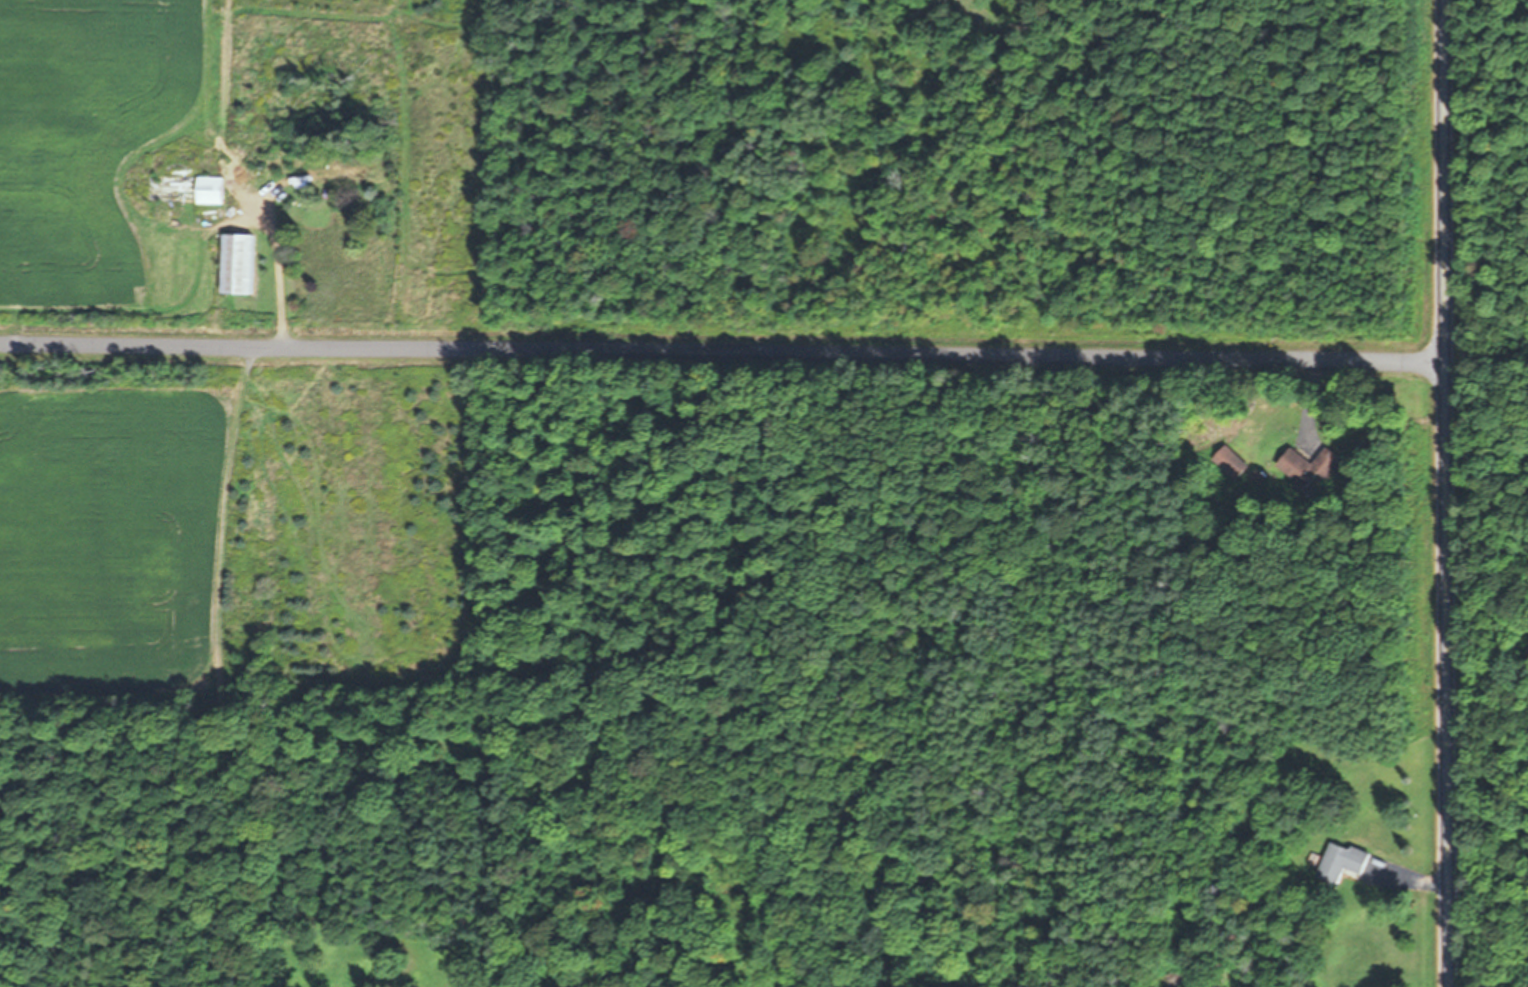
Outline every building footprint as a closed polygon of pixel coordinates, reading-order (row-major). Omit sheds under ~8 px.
[(151,176),(151,203),(229,204),(229,176),(151,176)] [(257,234),(226,234),(226,294),(257,294),(257,234)] [(1280,460),(1314,490),(1343,457),(1328,444),(1311,465),(1291,447),(1280,460)] [(1320,878),(1341,885),(1347,868),(1366,874),(1373,854),(1333,840),(1320,878)]
